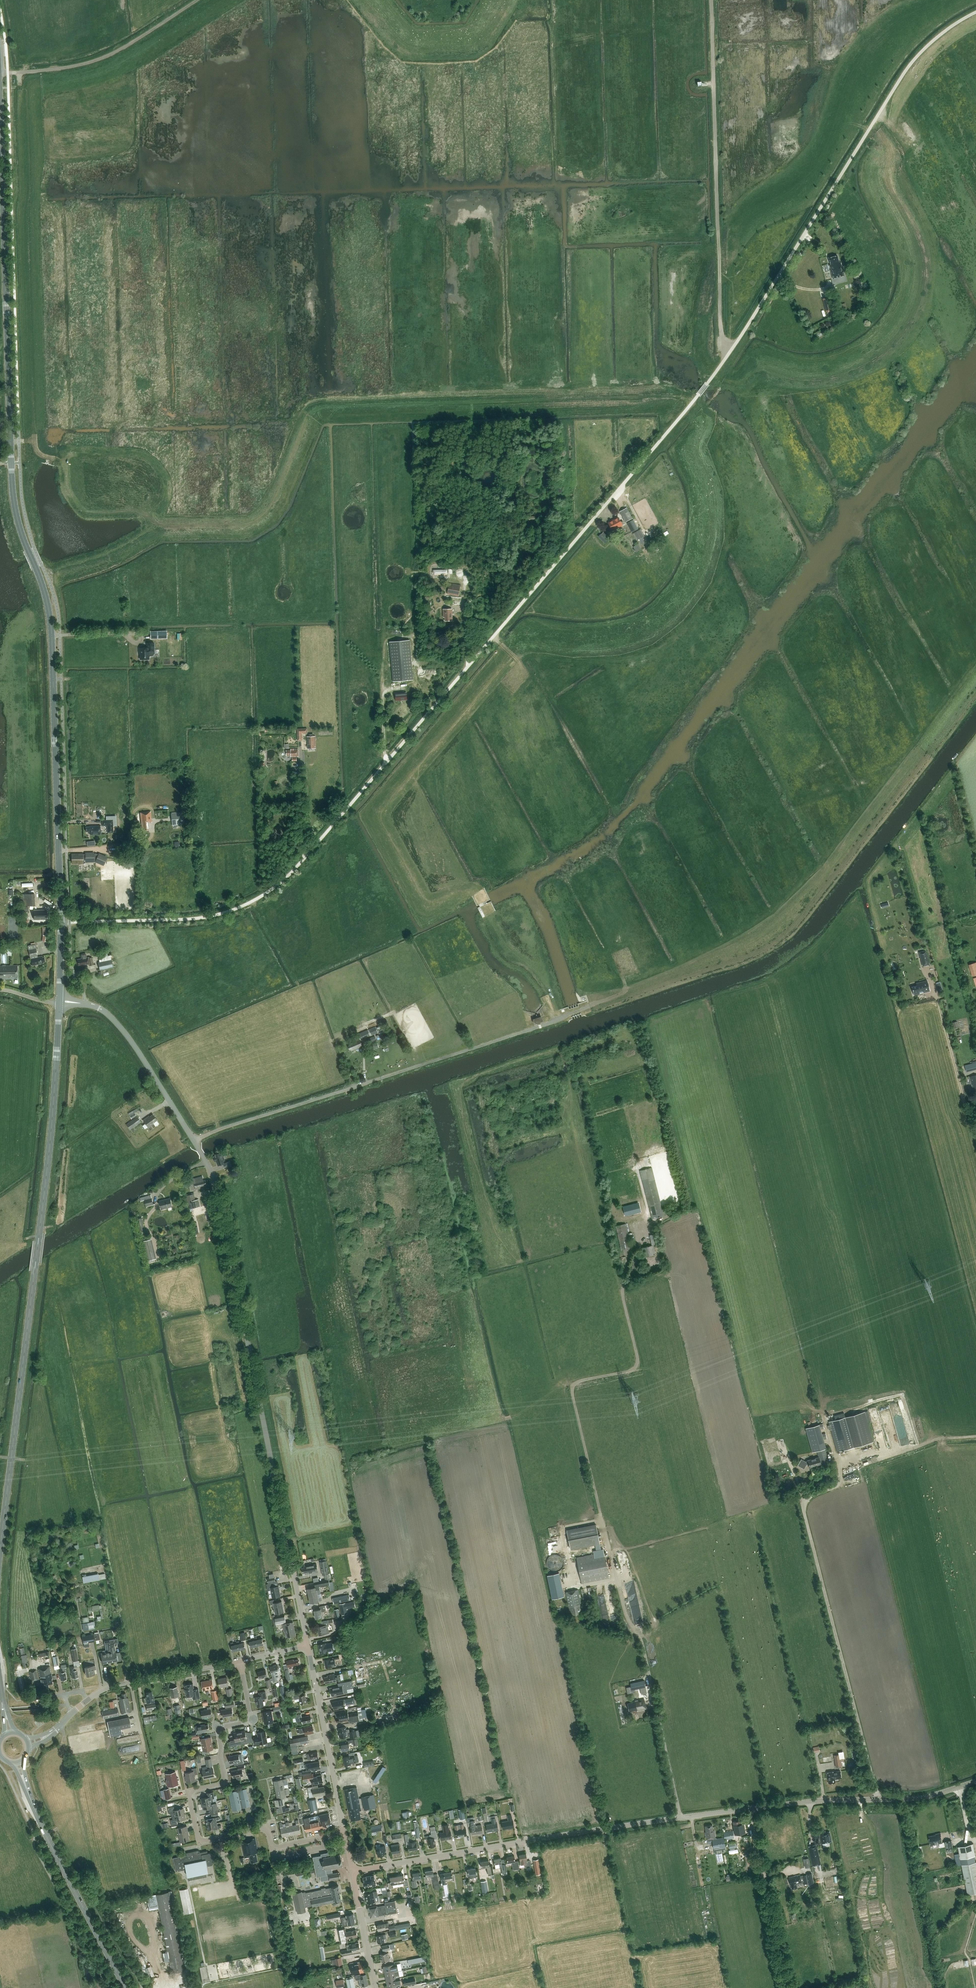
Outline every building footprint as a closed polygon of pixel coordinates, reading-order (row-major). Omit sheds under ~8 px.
[(121,30),(123,36),(129,33),(127,27),(121,30)] [(833,278),(844,275),(840,262),(839,262),(837,256),(829,258),(831,265),(829,265),(830,267),(831,266),(832,270),(831,270),(833,278)] [(832,311),(829,298),(823,299),(826,313),(832,311)] [(626,507),(619,511),(625,522),(632,518),(626,507)] [(621,522),(618,518),(608,523),(612,530),(624,524),(623,521),(621,522)] [(640,530),(632,533),(636,540),(643,536),(640,530)] [(458,596),(460,585),(449,583),(447,594),(458,596)] [(446,621),(452,620),(452,609),(443,609),(444,617),(445,617),(446,621)] [(166,630),(150,631),(150,639),(166,638),(166,630)] [(413,680),(409,640),(389,642),(393,682),(413,680)] [(147,643),(147,648),(139,648),(139,652),(140,652),(140,659),(149,659),(149,655),(152,655),(154,653),(154,643),(147,643)] [(307,733),(307,727),(297,728),(297,740),(302,740),(302,733),(307,733)] [(307,736),(307,748),(316,748),(316,736),(307,736)] [(291,757),(298,757),(298,749),(290,749),(290,750),(286,750),(286,755),(291,755),(291,757)] [(152,822),(151,811),(140,812),(142,828),(143,828),(143,831),(149,830),(148,822),(152,822)] [(184,824),(183,812),(171,813),(173,827),(176,826),(176,825),(184,824)] [(113,832),(113,824),(113,820),(102,820),(103,826),(107,826),(107,833),(113,832)] [(90,835),(100,834),(100,826),(90,826),(90,827),(86,827),(86,831),(90,831),(90,835)] [(83,854),(72,854),(72,861),(73,861),(73,863),(79,863),(79,861),(83,861),(83,858),(90,858),(90,860),(93,860),(97,861),(97,862),(104,865),(107,858),(100,855),(99,856),(93,854),(86,854),(83,854)] [(35,905),(35,893),(21,894),(22,906),(35,905)] [(47,910),(34,911),(35,919),(47,919),(47,910)] [(42,956),(38,957),(35,942),(31,943),(31,945),(28,945),(32,965),(43,963),(43,962),(45,961),(44,957),(42,957),(42,956)] [(87,959),(86,958),(86,954),(85,953),(82,954),(81,955),(82,959),(77,960),(78,965),(80,964),(81,965),(86,964),(86,965),(89,964),(89,966),(93,965),(92,957),(88,958),(87,959)] [(929,964),(926,953),(920,954),(923,966),(929,964)] [(98,962),(100,970),(113,967),(111,959),(98,962)] [(12,965),(0,965),(0,978),(9,977),(9,976),(17,976),(17,965),(12,965)] [(924,993),(930,991),(929,987),(928,987),(927,985),(928,984),(927,980),(916,983),(917,985),(912,987),(914,995),(920,994),(919,993),(923,992),(924,993)] [(544,1021),(543,1015),(539,1017),(536,1018),(533,1018),(535,1024),(538,1023),(539,1024),(542,1023),(542,1022),(544,1021)] [(369,1029),(369,1028),(357,1033),(360,1039),(372,1035),(372,1034),(378,1031),(382,1041),(390,1037),(388,1031),(386,1032),(383,1024),(377,1027),(377,1026),(369,1029)] [(351,1051),(363,1046),(360,1040),(348,1045),(350,1051),(351,1050),(351,1051)] [(966,1072),(975,1070),(975,1063),(965,1066),(966,1072)] [(138,1111),(137,1108),(128,1113),(131,1119),(136,1116),(135,1113),(138,1111)] [(151,1125),(157,1120),(153,1114),(148,1118),(147,1117),(143,1120),(148,1128),(151,1125)] [(137,1116),(126,1124),(130,1130),(141,1122),(137,1116)] [(225,1168),(231,1166),(230,1162),(225,1162),(223,1154),(221,1154),(221,1153),(216,1154),(216,1156),(214,1157),(215,1161),(217,1161),(218,1165),(222,1164),(223,1163),(225,1168)] [(664,1216),(652,1167),(640,1170),(652,1219),(664,1216)] [(201,1186),(207,1185),(205,1180),(203,1180),(202,1175),(189,1179),(190,1186),(194,1185),(195,1190),(202,1188),(201,1186)] [(187,1195),(190,1209),(200,1206),(198,1199),(195,1200),(194,1194),(187,1195)] [(151,1195),(140,1198),(141,1201),(144,1200),(146,1206),(153,1204),(151,1195)] [(162,1209),(172,1207),(170,1198),(160,1201),(162,1209)] [(625,1215),(641,1211),(639,1203),(623,1207),(625,1215)] [(142,1218),(137,1219),(140,1231),(145,1229),(142,1218)] [(632,1248),(626,1223),(615,1226),(621,1250),(632,1248)] [(152,1239),(143,1241),(148,1261),(156,1258),(152,1239)] [(641,1248),(644,1257),(656,1254),(653,1245),(641,1248)] [(870,1421),(868,1411),(845,1417),(854,1447),(873,1442),(868,1421),(870,1421)] [(853,1447),(845,1417),(829,1422),(837,1452),(853,1447)] [(825,1450),(818,1425),(805,1429),(812,1454),(825,1450)] [(806,1461),(801,1459),(798,1465),(804,1469),(806,1465),(809,1464),(810,1468),(816,1466),(816,1467),(821,1466),(819,1457),(808,1460),(808,1461),(806,1461)] [(593,1551),(593,1554),(576,1557),(581,1583),(609,1578),(603,1549),(593,1551)] [(320,1561),(322,1575),(329,1574),(326,1560),(320,1561)] [(305,1574),(318,1571),(317,1564),(304,1566),(304,1568),(302,1568),(303,1573),(305,1573),(305,1574)] [(99,1580),(98,1573),(82,1576),(83,1583),(99,1580)] [(559,1574),(548,1576),(553,1600),(564,1597),(559,1574)] [(318,1580),(314,1581),(315,1587),(308,1589),(309,1596),(321,1593),(320,1587),(329,1585),(330,1591),(334,1590),(333,1581),(330,1582),(329,1580),(319,1582),(318,1580)] [(279,1586),(274,1587),(273,1583),(267,1584),(268,1591),(271,1590),(272,1597),(281,1596),(279,1586)] [(583,1593),(587,1592),(587,1594),(592,1593),(590,1586),(582,1588),(583,1593)] [(581,1610),(581,1609),(580,1604),(581,1604),(579,1589),(570,1591),(571,1591),(566,1592),(570,1611),(571,1611),(572,1615),(581,1613),(581,1610)] [(318,1597),(317,1594),(321,1593),(309,1596),(311,1602),(322,1600),(321,1597),(318,1597)] [(349,1594),(332,1598),(333,1603),(350,1599),(349,1594)] [(282,1601),(277,1602),(276,1599),(270,1600),(271,1605),(274,1604),(276,1613),(284,1612),(282,1601)] [(350,1602),(339,1604),(341,1610),(351,1607),(350,1602)] [(321,1612),(326,1611),(325,1605),(320,1606),(320,1609),(314,1610),(316,1618),(322,1617),(321,1612)] [(286,1623),(285,1615),(275,1617),(275,1615),(272,1615),(275,1629),(277,1629),(276,1625),(286,1623)] [(329,1623),(334,1622),(333,1619),(328,1620),(321,1621),(322,1626),(318,1627),(319,1635),(329,1633),(328,1626),(329,1626),(329,1623)] [(293,1622),(283,1624),(284,1631),(285,1631),(286,1637),(296,1635),(293,1622)] [(255,1640),(256,1646),(264,1644),(262,1639),(257,1640),(257,1637),(255,1637),(255,1640)] [(114,1646),(113,1639),(104,1641),(105,1646),(106,1650),(102,1650),(103,1653),(101,1653),(102,1663),(117,1660),(115,1651),(114,1646)] [(237,1644),(238,1650),(245,1648),(244,1643),(239,1644),(239,1641),(237,1641),(237,1644)] [(334,1650),(332,1642),(326,1643),(318,1644),(320,1653),(328,1652),(328,1651),(334,1650)] [(334,1656),(334,1658),(324,1661),(326,1668),(336,1666),(335,1660),(340,1659),(339,1655),(334,1656)] [(58,1667),(58,1669),(59,1676),(60,1675),(61,1680),(66,1679),(65,1672),(65,1668),(62,1669),(62,1668),(66,1667),(66,1664),(61,1665),(61,1667),(58,1667)] [(94,1669),(96,1669),(95,1665),(85,1667),(86,1676),(95,1674),(94,1669)] [(272,1674),(272,1676),(270,1676),(271,1678),(270,1678),(271,1681),(273,1680),(274,1682),(278,1681),(277,1678),(279,1677),(278,1672),(279,1672),(277,1665),(276,1665),(274,1665),(274,1666),(270,1667),(272,1674)] [(51,1679),(52,1678),(49,1666),(38,1669),(42,1684),(43,1684),(44,1688),(48,1687),(48,1685),(52,1683),(51,1679)] [(38,1680),(36,1670),(29,1671),(32,1681),(38,1680)] [(260,1678),(267,1676),(266,1670),(258,1672),(260,1678)] [(325,1682),(326,1683),(341,1681),(341,1680),(344,1680),(342,1674),(335,1675),(335,1674),(327,1675),(328,1677),(325,1677),(325,1680),(325,1681),(325,1682)] [(228,1695),(233,1694),(232,1688),(229,1689),(228,1686),(227,1678),(218,1679),(220,1687),(226,1686),(227,1689),(228,1695)] [(203,1690),(214,1688),(212,1680),(203,1682),(203,1686),(202,1686),(203,1690)] [(339,1686),(331,1688),(330,1689),(332,1696),(333,1695),(333,1696),(337,1695),(344,1693),(348,1692),(347,1689),(353,1688),(352,1681),(338,1683),(339,1686)] [(644,1681),(630,1684),(631,1688),(629,1688),(630,1694),(635,1693),(635,1690),(640,1689),(641,1694),(647,1693),(644,1681)] [(194,1699),(200,1698),(198,1689),(194,1690),(193,1684),(185,1685),(187,1697),(193,1696),(194,1699)] [(170,1688),(172,1697),(173,1701),(175,1700),(174,1697),(179,1696),(178,1691),(177,1687),(170,1688)] [(217,1690),(211,1691),(213,1701),(219,1700),(217,1690)] [(263,1699),(267,1698),(265,1691),(259,1692),(260,1696),(255,1697),(255,1701),(256,1700),(257,1707),(264,1706),(263,1699)] [(147,1704),(154,1702),(153,1697),(152,1692),(146,1693),(147,1697),(146,1697),(147,1704)] [(122,1714),(131,1712),(128,1698),(126,1698),(126,1693),(122,1694),(122,1696),(119,1697),(122,1714)] [(294,1695),(294,1696),(292,1696),(292,1699),(295,1699),(295,1701),(300,1700),(301,1703),(307,1702),(305,1695),(300,1696),(299,1694),(294,1695)] [(345,1705),(355,1703),(354,1697),(344,1699),(333,1701),(334,1709),(345,1707),(345,1705)] [(647,1709),(644,1698),(636,1700),(635,1700),(636,1701),(633,1702),(628,1703),(629,1711),(635,1710),(635,1711),(637,1710),(637,1711),(646,1709),(647,1709)] [(212,1716),(210,1706),(207,1707),(208,1709),(201,1711),(203,1718),(212,1716)] [(103,1719),(119,1716),(117,1708),(102,1711),(103,1719)] [(222,1710),(223,1717),(233,1716),(232,1708),(222,1710)] [(265,1723),(273,1722),(271,1710),(263,1712),(265,1723)] [(350,1723),(360,1721),(362,1721),(360,1714),(359,1714),(358,1712),(349,1714),(348,1711),(336,1713),(337,1717),(336,1717),(337,1722),(350,1720),(350,1723)] [(296,1715),(292,1716),(293,1722),(302,1720),(303,1723),(312,1721),(311,1715),(302,1717),(302,1714),(296,1715)] [(156,1719),(156,1715),(143,1717),(144,1724),(149,1723),(149,1721),(156,1719)] [(132,1716),(110,1720),(112,1736),(124,1734),(123,1728),(134,1726),(132,1716)] [(205,1731),(209,1730),(208,1725),(205,1725),(205,1724),(196,1726),(197,1733),(205,1732),(205,1731)] [(304,1727),(304,1728),(297,1729),(298,1734),(300,1733),(300,1734),(305,1733),(306,1734),(314,1732),(315,1732),(314,1730),(313,1726),(304,1727)] [(360,1730),(357,1730),(350,1732),(349,1729),(347,1729),(346,1727),(346,1726),(339,1728),(340,1734),(339,1734),(340,1737),(341,1738),(348,1736),(347,1735),(350,1734),(351,1738),(361,1736),(360,1730)] [(240,1732),(241,1741),(247,1740),(247,1738),(249,1737),(248,1733),(246,1733),(245,1731),(240,1732)] [(267,1742),(265,1731),(258,1733),(259,1737),(254,1738),(255,1744),(260,1743),(267,1742)] [(236,1742),(241,1741),(240,1732),(234,1733),(234,1735),(230,1736),(231,1741),(229,1742),(230,1746),(236,1744),(236,1742)] [(290,1739),(291,1745),(309,1742),(308,1736),(290,1739)] [(357,1739),(353,1739),(347,1740),(348,1744),(341,1745),(342,1751),(350,1749),(349,1746),(358,1744),(357,1739)] [(213,1749),(212,1743),(202,1745),(203,1751),(202,1751),(202,1754),(206,1753),(205,1751),(213,1749)] [(354,1752),(349,1753),(349,1756),(344,1757),(345,1765),(351,1764),(351,1763),(356,1762),(354,1752)] [(242,1754),(239,1754),(238,1754),(229,1756),(230,1763),(237,1762),(238,1765),(244,1763),(242,1754)] [(210,1777),(215,1776),(211,1758),(206,1759),(207,1766),(210,1766),(211,1769),(202,1770),(204,1778),(210,1777)] [(303,1775),(312,1773),(311,1770),(321,1768),(319,1761),(306,1764),(307,1770),(302,1771),(303,1775)] [(233,1777),(236,1777),(237,1778),(238,1779),(241,1779),(241,1778),(241,1776),(243,1775),(242,1769),(245,1768),(244,1765),(238,1766),(239,1770),(232,1771),(233,1777)] [(195,1775),(198,1774),(197,1767),(192,1769),(192,1771),(186,1772),(186,1775),(185,1776),(187,1782),(196,1780),(195,1775)] [(374,1780),(390,1772),(388,1767),(372,1775),(374,1780)] [(835,1782),(834,1777),(841,1776),(841,1771),(835,1772),(835,1771),(827,1772),(827,1779),(828,1779),(829,1783),(835,1782)] [(168,1786),(170,1786),(178,1784),(176,1772),(166,1774),(167,1779),(166,1779),(166,1780),(166,1782),(166,1784),(167,1786),(168,1786)] [(310,1781),(312,1781),(312,1784),(323,1782),(322,1775),(314,1776),(313,1773),(312,1773),(303,1775),(304,1781),(310,1781)] [(324,1786),(316,1788),(316,1786),(308,1787),(310,1797),(314,1796),(325,1794),(324,1786)] [(360,1811),(361,1811),(357,1787),(344,1789),(348,1810),(350,1810),(352,1820),(361,1818),(360,1811)] [(164,1800),(172,1798),(169,1788),(160,1790),(162,1797),(163,1799),(164,1800)] [(242,1807),(250,1805),(247,1788),(229,1792),(233,1810),(242,1808),(242,1807)] [(276,1791),(278,1799),(287,1797),(286,1794),(290,1793),(289,1788),(285,1789),(276,1791)] [(201,1798),(203,1804),(212,1802),(213,1801),(213,1799),(215,1799),(213,1792),(207,1793),(208,1797),(201,1798)] [(362,1796),(364,1810),(377,1807),(374,1794),(362,1796)] [(278,1799),(275,1800),(276,1806),(285,1804),(284,1801),(288,1800),(288,1797),(287,1797),(278,1799)] [(318,1809),(316,1799),(308,1800),(310,1810),(318,1809)] [(211,1813),(219,1811),(217,1803),(212,1804),(212,1802),(203,1804),(204,1809),(210,1808),(211,1813)] [(285,1804),(276,1806),(277,1812),(291,1810),(290,1807),(286,1808),(285,1804)] [(172,1813),(172,1816),(184,1814),(183,1808),(175,1810),(174,1806),(168,1808),(169,1813),(172,1813)] [(327,1824),(331,1823),(329,1813),(303,1818),(305,1824),(304,1824),(306,1832),(327,1827),(327,1824)] [(184,1814),(172,1816),(173,1819),(171,1820),(172,1826),(178,1824),(177,1821),(186,1819),(184,1814)] [(492,1816),(492,1818),(493,1823),(486,1824),(488,1832),(498,1830),(497,1822),(496,1823),(495,1815),(492,1816)] [(503,1829),(514,1827),(513,1820),(512,1820),(512,1815),(508,1815),(509,1821),(502,1822),(503,1829)] [(476,1825),(475,1820),(474,1816),(467,1818),(468,1822),(470,1822),(471,1828),(472,1834),(483,1832),(481,1824),(476,1825)] [(206,1819),(207,1825),(217,1823),(216,1820),(220,1819),(219,1817),(216,1817),(206,1819)] [(293,1825),(295,1834),(301,1833),(298,1820),(296,1820),(296,1824),(293,1825)] [(413,1822),(416,1837),(421,1836),(420,1830),(419,1830),(418,1821),(413,1822)] [(735,1831),(742,1830),(740,1821),(736,1821),(735,1821),(734,1822),(735,1831)] [(286,1822),(287,1826),(289,1836),(295,1834),(293,1825),(290,1826),(289,1822),(286,1822)] [(289,1836),(287,1826),(283,1827),(282,1823),(280,1824),(282,1837),(289,1836)] [(449,1831),(449,1827),(448,1824),(443,1825),(444,1832),(440,1832),(441,1840),(452,1838),(451,1831),(449,1831)] [(460,1836),(467,1835),(466,1828),(464,1828),(463,1824),(460,1824),(460,1829),(459,1829),(458,1825),(455,1825),(455,1830),(457,1837),(461,1836),(460,1836)] [(706,1839),(707,1839),(707,1841),(713,1840),(715,1853),(726,1851),(724,1837),(715,1838),(714,1831),(713,1831),(712,1825),(705,1826),(706,1832),(705,1832),(706,1839)] [(181,1842),(189,1840),(188,1834),(189,1833),(187,1826),(178,1828),(181,1842)] [(435,1838),(438,1838),(435,1826),(430,1827),(432,1834),(430,1834),(430,1835),(429,1835),(430,1838),(427,1838),(428,1842),(429,1842),(430,1847),(436,1846),(435,1841),(435,1838)] [(725,1840),(735,1838),(734,1830),(723,1832),(725,1840)] [(831,1841),(830,1835),(829,1831),(825,1832),(825,1830),(821,1831),(821,1834),(820,1834),(822,1844),(831,1841)] [(952,1848),(951,1840),(944,1841),(942,1842),(941,1832),(936,1833),(936,1834),(934,1834),(929,1835),(930,1843),(939,1842),(939,1846),(945,1845),(945,1849),(952,1848)] [(256,1853),(258,1853),(255,1838),(241,1841),(245,1858),(250,1857),(251,1863),(258,1862),(256,1853)] [(409,1850),(418,1849),(417,1841),(408,1843),(409,1850)] [(973,1843),(958,1847),(960,1858),(975,1855),(973,1843)] [(393,1853),(401,1852),(400,1844),(391,1845),(393,1853)] [(817,1844),(808,1846),(812,1866),(821,1864),(817,1844)] [(384,1855),(384,1854),(386,1853),(385,1846),(377,1847),(378,1856),(384,1855)] [(197,1850),(186,1852),(187,1855),(173,1858),(176,1871),(186,1869),(189,1880),(207,1876),(206,1872),(209,1872),(208,1866),(212,1865),(215,1860),(214,1855),(210,1853),(208,1853),(207,1851),(200,1852),(200,1851),(198,1850),(197,1850)] [(317,1876),(320,1876),(321,1881),(329,1879),(329,1880),(340,1877),(340,1876),(341,1875),(340,1874),(339,1874),(339,1872),(333,1873),(332,1867),(343,1865),(342,1861),(342,1858),(341,1858),(340,1854),(329,1856),(328,1852),(321,1854),(321,1855),(313,1857),(317,1876)] [(532,1870),(532,1869),(531,1866),(534,1866),(534,1860),(527,1861),(526,1854),(520,1855),(521,1864),(525,1863),(526,1867),(527,1868),(527,1871),(532,1870)] [(513,1869),(519,1869),(518,1861),(515,1861),(514,1856),(507,1857),(508,1862),(512,1862),(513,1869)] [(501,1872),(507,1871),(506,1865),(502,1865),(501,1858),(494,1859),(496,1868),(501,1867),(501,1872)] [(489,1875),(494,1874),(492,1865),(490,1866),(489,1860),(481,1861),(482,1867),(488,1866),(489,1875)] [(968,1894),(975,1892),(975,1862),(962,1864),(968,1894)] [(469,1878),(476,1877),(476,1873),(475,1868),(468,1869),(469,1874),(469,1878)] [(426,1871),(427,1876),(427,1880),(433,1879),(433,1882),(439,1881),(437,1874),(434,1874),(433,1870),(426,1871)] [(413,1873),(413,1875),(412,1875),(413,1880),(411,1880),(412,1887),(417,1887),(416,1880),(421,1879),(420,1872),(413,1873)] [(444,1873),(441,1874),(442,1883),(439,1883),(440,1890),(442,1889),(443,1900),(450,1899),(449,1895),(447,1884),(446,1884),(445,1878),(452,1877),(452,1872),(444,1873)] [(365,1887),(376,1885),(374,1875),(371,1875),(367,1876),(364,1877),(364,1882),(364,1885),(365,1885),(365,1887)] [(397,1876),(399,1886),(404,1885),(408,1885),(407,1880),(405,1880),(404,1875),(397,1876)] [(801,1883),(801,1882),(803,1881),(804,1884),(808,1883),(806,1875),(803,1876),(803,1875),(800,1876),(799,1875),(789,1877),(789,1879),(792,1889),(797,1888),(796,1884),(801,1883)] [(393,1887),(399,1886),(397,1876),(390,1877),(391,1882),(388,1883),(389,1888),(393,1887)] [(334,1902),(341,1900),(338,1885),(326,1888),(325,1887),(322,1888),(322,1889),(306,1893),(305,1892),(302,1892),(302,1891),(294,1893),(298,1913),(306,1911),(305,1907),(313,1905),(313,1906),(334,1902)] [(188,1888),(179,1890),(184,1914),(193,1912),(188,1888)] [(184,1970),(168,1892),(155,1895),(171,1973),(184,1970)] [(377,1906),(368,1907),(369,1911),(370,1911),(371,1917),(379,1916),(379,1915),(397,1912),(395,1901),(385,1902),(385,1905),(377,1906)] [(343,1925),(355,1923),(354,1913),(346,1915),(346,1916),(341,1917),(343,1925)] [(357,1936),(356,1930),(346,1932),(345,1929),(339,1930),(341,1937),(339,1937),(341,1943),(348,1941),(347,1938),(349,1937),(349,1938),(357,1936)] [(378,1942),(378,1943),(385,1941),(384,1938),(386,1938),(386,1934),(383,1935),(377,1936),(377,1940),(377,1942),(378,1942)] [(79,1948),(80,1952),(83,1951),(82,1945),(79,1946),(78,1941),(75,1942),(76,1948),(79,1948)] [(360,1948),(359,1942),(350,1944),(351,1945),(347,1945),(348,1950),(342,1951),(342,1955),(352,1953),(352,1950),(360,1948)] [(394,1943),(389,1944),(382,1946),(383,1950),(384,1950),(384,1953),(381,1954),(380,1954),(381,1956),(382,1962),(389,1960),(388,1952),(387,1953),(387,1950),(395,1948),(394,1943)] [(363,1968),(364,1967),(363,1966),(363,1965),(362,1961),(350,1963),(352,1974),(364,1972),(363,1968)] [(383,1970),(385,1970),(385,1973),(399,1971),(397,1964),(384,1966),(384,1967),(383,1968),(383,1970)] [(387,1980),(400,1977),(399,1977),(399,1975),(402,1974),(401,1970),(399,1971),(385,1973),(387,1980)] [(368,1985),(366,1975),(355,1977),(356,1980),(361,1979),(363,1986),(368,1985)] [(346,1978),(348,1985),(348,1987),(355,1987),(354,1981),(353,1978),(352,1978),(352,1977),(346,1978)] [(400,1977),(387,1980),(388,1987),(402,1984),(400,1977)] [(344,1979),(336,1980),(337,1987),(345,1986),(344,1979)]
